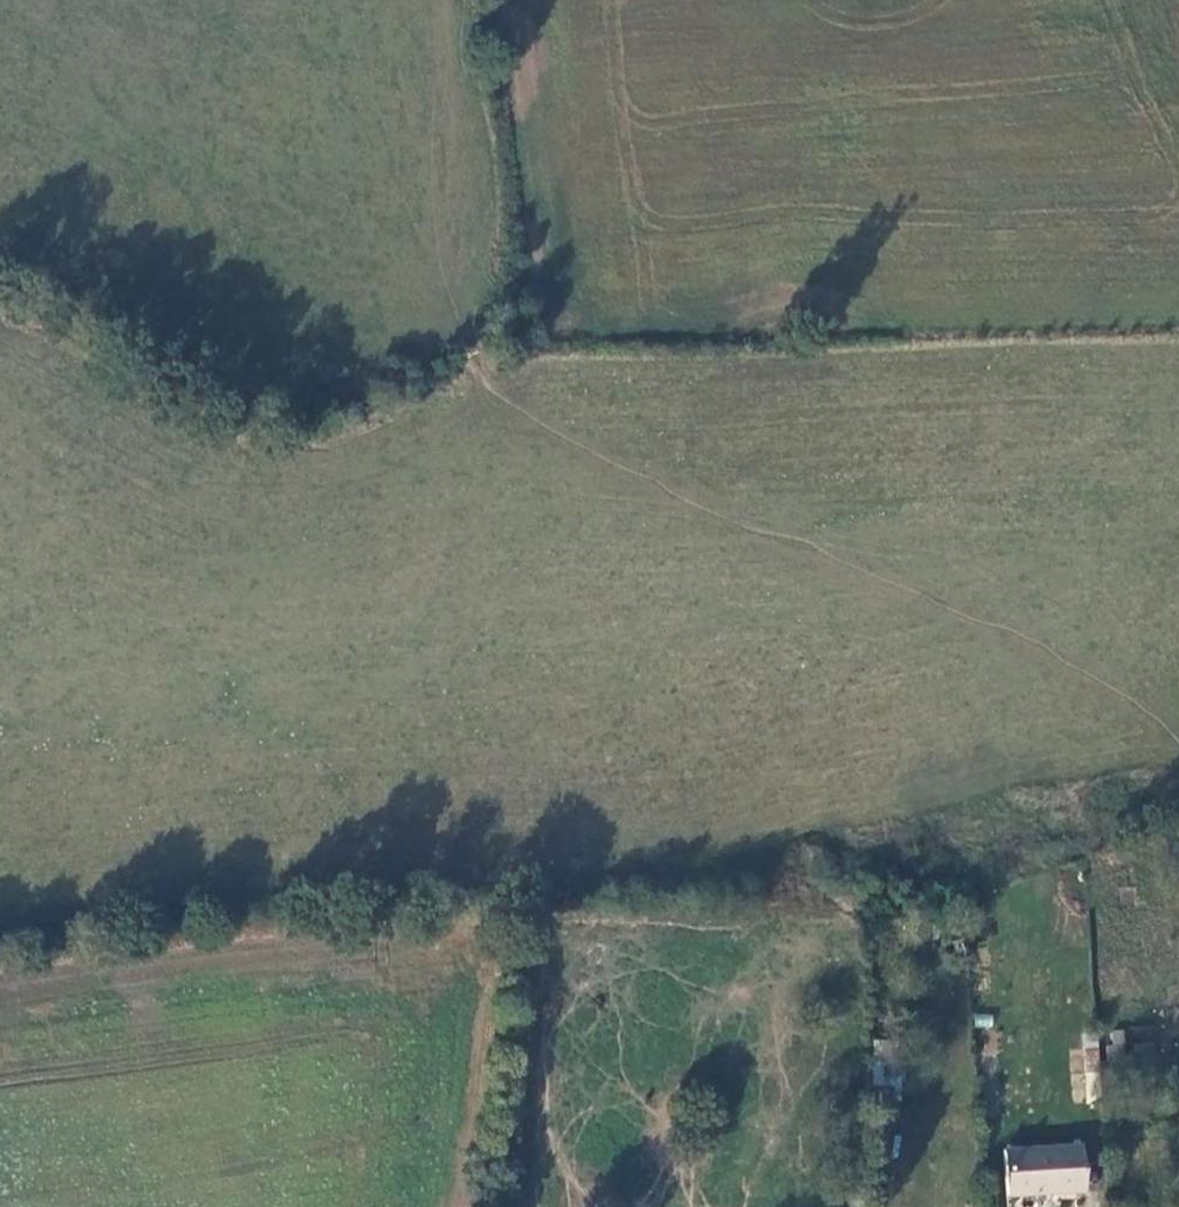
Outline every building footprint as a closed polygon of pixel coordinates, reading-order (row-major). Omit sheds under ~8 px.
[(1125,1033),(1112,1029),(1105,1057),(1117,1061),(1125,1033)] [(1074,1038),(1074,1101),(1099,1101),(1099,1038),(1074,1038)] [(1028,1112),(1004,1112),(1007,1188),(1082,1186),(1082,1143),(1029,1143),(1028,1112)]
